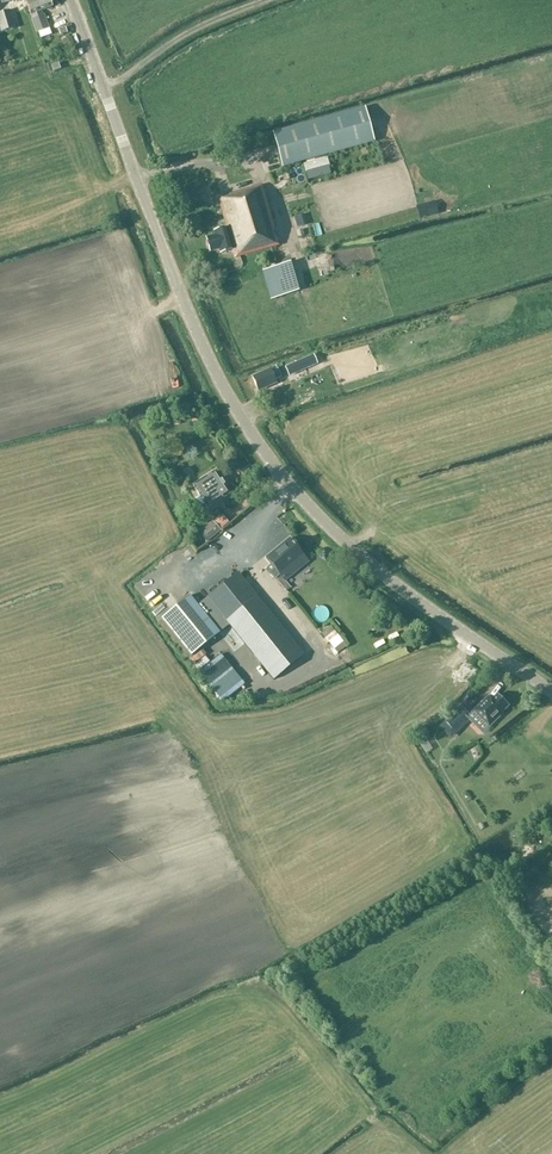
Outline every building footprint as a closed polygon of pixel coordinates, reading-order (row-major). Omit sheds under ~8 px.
[(41,10),(51,6),(49,0),(30,0),(30,1),(26,2),(32,20),(37,33),(39,33),(41,38),(50,35),(47,29),(50,28),(45,14),(43,15),(41,10)] [(11,10),(0,13),(0,33),(16,28),(11,10)] [(51,26),(61,21),(57,13),(48,18),(51,26)] [(66,25),(59,28),(61,34),(68,31),(66,25)] [(71,36),(62,39),(66,50),(75,47),(71,36)] [(271,133),(281,168),(374,141),(364,107),(271,133)] [(216,237),(208,239),(211,251),(219,248),(220,252),(232,248),(235,258),(279,245),(262,185),(218,198),(227,230),(215,233),(216,237)] [(289,260),(262,269),(271,298),(298,289),(289,260)] [(317,362),(314,355),(294,364),(297,370),(317,362)] [(269,371),(252,378),(257,390),(275,383),(273,380),(281,377),(277,368),(269,371)] [(215,472),(193,486),(207,509),(229,494),(215,472)] [(215,523),(220,530),(229,523),(223,516),(215,523)] [(201,533),(208,542),(220,532),(213,523),(201,533)] [(291,588),(280,574),(303,556),(289,539),(266,557),(272,564),(267,568),(286,591),(291,588)] [(207,589),(249,562),(237,543),(229,548),(228,546),(186,573),(195,586),(202,581),(207,589)] [(230,579),(198,604),(221,633),(231,625),(274,680),(305,656),(244,581),(230,579)] [(162,620),(192,656),(221,633),(191,596),(162,620)] [(323,637),(330,648),(342,641),(335,630),(323,637)] [(334,647),(338,653),(347,647),(342,641),(334,647)] [(338,667),(344,664),(336,650),(330,653),(338,667)] [(510,706),(498,695),(494,699),(490,695),(474,711),(490,727),(504,713),(503,712),(510,706)] [(470,715),(461,706),(445,722),(457,734),(471,720),(468,717),(470,715)]
